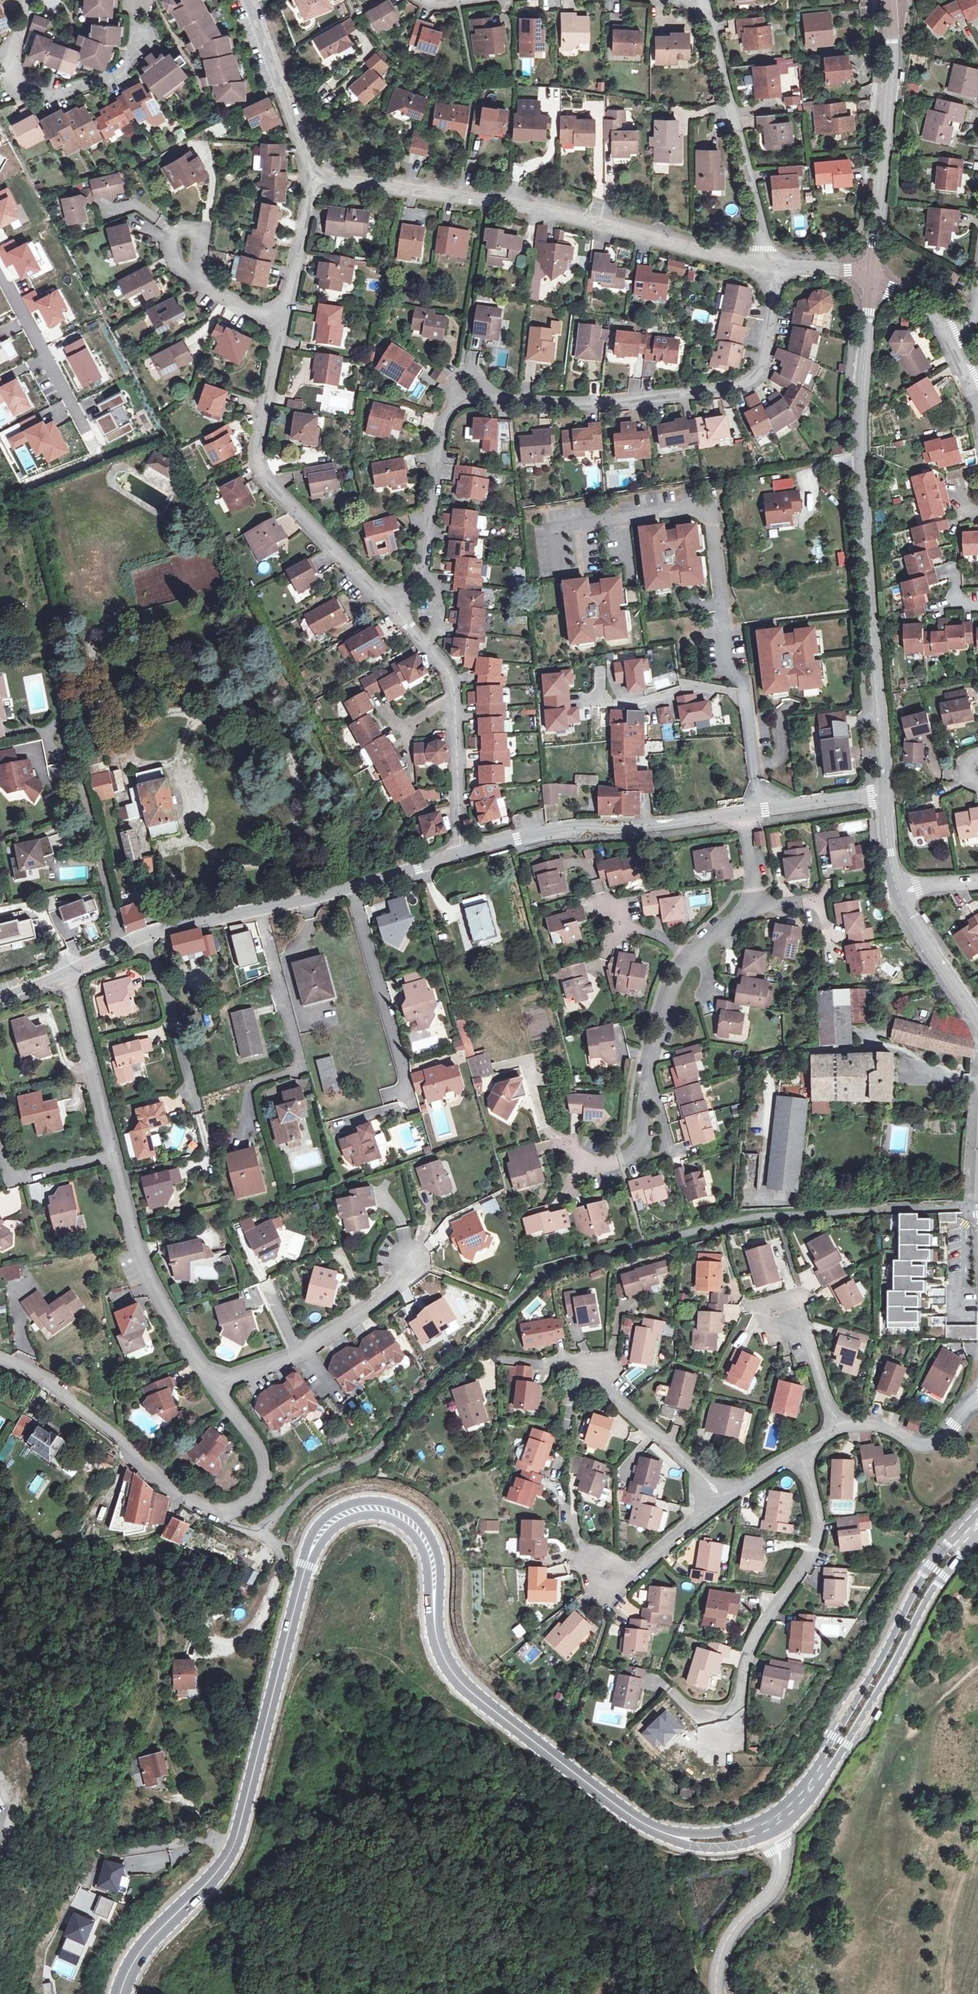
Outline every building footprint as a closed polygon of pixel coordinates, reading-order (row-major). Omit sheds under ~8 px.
[(80,0),(85,0),(84,13),(87,13),(87,25),(92,25),(90,36),(79,32),(76,41),(83,43),(82,50),(78,59),(85,62),(93,65),(103,68),(106,60),(109,51),(109,50),(109,42),(118,42),(119,32),(115,32),(115,23),(107,23),(107,14),(154,17),(155,0),(80,0)] [(213,20),(210,14),(208,11),(205,13),(198,0),(182,0),(183,3),(172,9),(180,25),(183,24),(191,40),(189,41),(188,42),(188,43),(187,43),(187,44),(187,45),(188,46),(188,47),(189,48),(190,48),(191,48),(192,48),(193,47),(194,46),(195,47),(201,46),(207,76),(203,76),(203,77),(202,77),(201,79),(201,80),(201,81),(202,82),(203,82),(204,83),(205,83),(206,82),(207,82),(208,83),(215,83),(216,99),(225,98),(234,98),(244,98),(243,79),(235,79),(235,70),(234,64),(232,54),(230,46),(228,36),(228,33),(219,35),(217,26),(213,20)] [(330,8),(326,0),(297,0),(303,12),(305,11),(307,17),(330,8)] [(366,11),(377,29),(383,26),(384,28),(391,24),(390,22),(397,18),(387,0),(386,0),(366,11)] [(960,1),(967,14),(970,22),(977,18),(977,0),(960,0),(960,1)] [(954,20),(967,14),(960,1),(942,9),(940,7),(927,21),(941,34),(954,20)] [(563,49),(573,49),(580,41),(588,41),(589,17),(580,17),(580,20),(577,20),(577,13),(563,13),(563,49)] [(807,46),(828,44),(827,36),(826,21),(829,20),(828,13),(804,15),(807,46)] [(36,15),(34,22),(48,27),(50,20),(36,15)] [(349,16),(340,23),(349,34),(358,28),(349,16)] [(737,18),(738,30),(745,29),(746,34),(743,34),(743,35),(745,47),(771,45),(769,26),(763,27),(762,16),(737,18)] [(503,27),(491,29),(487,29),(486,19),(471,22),(472,30),(476,29),(477,36),(473,36),(476,54),(486,53),(485,50),(502,47),(501,38),(504,37),(503,27)] [(538,39),(538,29),(538,19),(520,19),(520,55),(532,56),(532,50),(543,50),(543,38),(538,39)] [(440,33),(431,30),(425,28),(427,23),(417,20),(410,43),(418,45),(417,48),(434,53),(440,33)] [(9,26),(7,22),(0,25),(0,30),(9,26)] [(48,27),(34,22),(31,29),(45,34),(48,27)] [(314,38),(324,56),(336,49),(337,51),(350,43),(339,24),(314,38)] [(611,53),(622,53),(622,50),(633,50),(633,53),(640,54),(639,30),(620,30),(619,26),(612,26),(611,53)] [(657,62),(669,63),(669,57),(678,57),(688,57),(688,37),(677,37),(677,33),(670,33),(670,37),(657,37),(657,62)] [(46,35),(45,37),(38,34),(32,49),(29,48),(23,63),(32,67),(35,57),(45,60),(52,42),(53,40),(54,37),(46,35)] [(58,68),(66,47),(59,45),(60,42),(53,40),(52,42),(45,60),(44,63),(58,68)] [(73,50),(66,47),(58,68),(73,73),(76,68),(78,59),(82,50),(74,48),(73,50)] [(184,60),(175,48),(164,57),(162,55),(161,54),(160,53),(158,54),(158,55),(161,59),(158,62),(153,55),(152,54),(151,54),(150,53),(149,53),(148,54),(147,54),(147,55),(146,55),(145,56),(145,58),(145,60),(146,61),(151,67),(148,70),(145,65),(143,67),(143,68),(143,69),(143,70),(145,72),(141,75),(157,96),(162,91),(170,86),(175,82),(182,77),(186,74),(179,65),(184,60)] [(366,63),(370,68),(350,86),(365,102),(385,83),(375,74),(385,65),(375,54),(366,63)] [(848,78),(846,55),(825,57),(827,84),(838,83),(838,78),(848,78)] [(93,65),(85,62),(82,70),(91,73),(93,65)] [(776,64),(754,66),(757,95),(779,93),(776,64)] [(955,64),(949,90),(977,97),(977,70),(955,64)] [(184,80),(182,77),(175,82),(177,85),(184,80)] [(126,96),(134,110),(136,114),(140,122),(146,118),(155,124),(164,119),(151,96),(147,98),(145,92),(139,82),(123,91),(124,93),(126,96)] [(173,89),(170,86),(162,91),(165,95),(173,89)] [(402,111),(411,114),(419,117),(426,98),(396,87),(386,113),(397,107),(403,109),(402,111)] [(117,100),(116,101),(101,110),(103,114),(96,118),(106,137),(114,132),(112,128),(128,120),(127,118),(125,115),(134,110),(126,96),(124,93),(117,97),(119,100),(117,100)] [(799,95),(785,97),(786,104),(800,103),(799,95)] [(252,126),(259,122),(262,121),(265,127),(278,121),(267,98),(244,109),(252,126)] [(528,104),(519,104),(518,113),(514,113),(513,138),(527,139),(527,138),(527,134),(545,135),(545,124),(546,116),(546,115),(538,114),(535,114),(535,105),(539,105),(539,100),(529,100),(528,104)] [(930,134),(929,139),(937,140),(939,136),(950,138),(955,121),(959,122),(963,105),(938,100),(936,112),(930,111),(926,128),(931,129),(930,134)] [(814,105),(815,112),(839,109),(840,117),(846,116),(844,102),(814,105)] [(434,104),(432,116),(437,117),(435,124),(435,126),(444,127),(445,124),(454,126),(463,137),(467,107),(447,104),(447,106),(434,104)] [(21,110),(23,114),(25,118),(22,120),(13,125),(23,142),(42,132),(28,106),(21,110)] [(481,126),(493,128),(503,130),(507,110),(483,106),(482,109),(474,108),(471,130),(480,132),(481,126)] [(85,118),(89,116),(84,107),(77,110),(76,108),(64,114),(79,143),(81,147),(100,136),(92,121),(88,123),(85,118)] [(79,143),(64,114),(61,109),(41,120),(56,148),(63,144),(73,148),(79,143)] [(621,152),(628,152),(636,152),(636,132),(620,132),(620,122),(625,122),(625,109),(608,109),(608,121),(604,121),(604,140),(611,140),(611,156),(621,156),(621,152)] [(815,112),(816,120),(821,119),(822,132),(852,128),(851,116),(846,116),(840,117),(839,109),(815,112)] [(127,118),(136,114),(134,110),(125,115),(127,118)] [(766,144),(780,143),(792,141),(790,122),(773,124),(772,115),(758,116),(759,126),(764,125),(766,143),(766,144)] [(560,141),(574,142),(574,140),(582,140),(582,144),(593,145),(593,120),(569,120),(569,116),(560,116),(560,141)] [(655,144),(655,155),(669,154),(669,161),(680,161),(680,142),(674,142),(674,138),(676,138),(675,120),(654,120),(655,137),(650,137),(650,144),(655,144)] [(481,126),(480,132),(492,134),(493,128),(481,126)] [(179,141),(187,136),(181,127),(173,131),(179,141)] [(408,150),(417,152),(422,133),(413,130),(408,150)] [(42,132),(23,142),(25,146),(44,135),(42,132)] [(429,135),(422,133),(417,152),(425,154),(429,135)] [(263,170),(264,170),(285,171),(285,158),(283,158),(283,144),(260,143),(260,155),(263,155),(263,170)] [(697,151),(697,167),(701,168),(701,188),(723,188),(723,169),(718,169),(718,152),(697,151)] [(177,184),(185,180),(193,174),(196,180),(206,174),(196,157),(193,159),(189,152),(163,168),(170,180),(173,178),(177,184)] [(957,190),(957,187),(959,170),(962,170),(963,160),(941,158),(937,189),(957,190)] [(818,182),(834,181),(850,179),(849,159),(815,162),(818,182)] [(785,175),(781,175),(782,180),(771,182),(773,201),(782,200),(789,206),(799,205),(796,175),(800,174),(800,165),(785,166),(785,175)] [(283,202),(285,171),(264,170),(263,199),(275,201),(283,202)] [(91,180),(92,188),(94,196),(102,194),(112,199),(116,191),(121,190),(117,173),(111,175),(91,180)] [(193,174),(185,180),(188,185),(196,180),(193,174)] [(0,225),(18,216),(14,208),(17,207),(8,188),(0,192),(0,224),(0,225)] [(94,196),(92,188),(84,190),(80,194),(62,198),(67,219),(75,217),(76,220),(85,218),(82,204),(85,199),(91,202),(94,196)] [(262,203),(258,229),(272,231),(275,217),(276,210),(277,205),(275,204),(262,203)] [(328,233),(347,236),(347,234),(365,236),(368,214),(332,208),(328,233)] [(950,229),(953,229),(955,211),(930,208),(928,232),(932,233),(931,244),(950,246),(951,233),(950,233),(950,229)] [(110,240),(112,240),(114,248),(112,248),(115,260),(134,255),(132,246),(127,244),(126,236),(129,232),(126,223),(107,228),(110,240)] [(404,227),(402,242),(402,247),(400,258),(409,259),(409,255),(421,257),(424,229),(404,227)] [(273,232),(272,231),(258,229),(253,228),(252,236),(248,235),(246,244),(250,245),(249,249),(248,258),(269,262),(272,263),(275,249),(270,248),(273,232)] [(539,228),(537,246),(544,247),(547,229),(539,228)] [(458,247),(466,249),(468,233),(440,229),(437,252),(457,255),(458,247)] [(522,240),(508,238),(508,239),(502,239),(502,233),(486,231),(485,240),(489,241),(487,257),(492,258),(491,264),(501,266),(503,259),(518,262),(522,240)] [(570,234),(562,231),(561,242),(562,244),(569,245),(570,234)] [(0,246),(0,256),(5,266),(15,260),(23,276),(39,267),(36,261),(43,258),(33,240),(17,247),(12,237),(0,246)] [(544,247),(537,246),(532,279),(540,280),(548,274),(553,280),(566,270),(566,268),(567,260),(572,261),(573,248),(560,246),(560,249),(544,247)] [(458,247),(457,255),(464,257),(466,249),(458,247)] [(601,286),(613,287),(614,281),(623,283),(624,272),(615,270),(615,268),(609,267),(610,257),(596,255),(593,281),(602,282),(601,286)] [(262,275),(266,276),(269,262),(248,258),(242,256),(238,278),(260,283),(262,275)] [(349,261),(326,257),(325,265),(321,265),(319,279),(322,280),(321,288),(339,291),(340,282),(351,284),(353,270),(348,269),(349,261)] [(668,260),(666,273),(684,276),(686,263),(668,260)] [(158,291),(145,266),(120,280),(127,295),(142,287),(147,297),(158,291)] [(643,298),(655,300),(656,294),(665,295),(667,277),(650,276),(651,269),(638,267),(635,294),(643,296),(643,298)] [(944,279),(954,284),(958,276),(949,270),(944,279)] [(540,280),(532,279),(530,293),(538,294),(540,280)] [(722,311),(724,312),(743,316),(746,317),(751,291),(728,286),(727,289),(724,303),(722,311)] [(727,289),(720,288),(717,301),(724,303),(727,289)] [(794,327),(808,331),(812,312),(813,312),(821,314),(832,312),(838,303),(834,293),(827,288),(815,291),(811,298),(809,300),(809,299),(799,302),(802,310),(796,309),(792,327),(794,327)] [(342,300),(341,291),(328,293),(329,302),(342,300)] [(30,292),(21,296),(30,312),(39,307),(49,325),(60,319),(56,313),(62,310),(52,292),(35,302),(30,292)] [(538,294),(530,293),(529,300),(537,301),(538,294)] [(158,331),(174,322),(172,318),(180,313),(172,298),(148,311),(158,331)] [(318,322),(320,323),(324,324),(321,343),(340,345),(343,326),(339,326),(342,309),(320,306),(318,322)] [(483,334),(493,336),(494,330),(499,330),(502,311),(478,307),(475,335),(483,336),(483,334)] [(427,316),(428,310),(417,309),(413,329),(424,330),(423,335),(432,336),(431,340),(442,342),(446,319),(431,316),(427,316)] [(743,316),(724,312),(717,343),(720,343),(737,346),(741,329),(743,316)] [(172,318),(174,322),(183,318),(180,313),(172,318)] [(551,322),(550,331),(552,331),(551,333),(558,333),(559,323),(551,322)] [(212,334),(217,336),(224,335),(226,330),(216,326),(212,334)] [(577,358),(596,360),(597,359),(598,351),(599,342),(600,330),(600,329),(581,326),(577,358)] [(808,331),(794,327),(788,353),(807,361),(809,351),(810,344),(816,345),(818,334),(808,331)] [(227,328),(226,330),(224,335),(217,336),(217,342),(214,350),(220,353),(220,356),(223,354),(237,362),(242,352),(246,351),(243,346),(246,345),(249,339),(241,335),(240,332),(233,329),(233,331),(227,328)] [(528,359),(548,361),(550,344),(550,343),(551,333),(552,331),(550,331),(532,328),(528,359)] [(746,330),(741,329),(737,346),(743,347),(746,330)] [(600,330),(599,342),(602,342),(608,343),(609,331),(600,330)] [(914,375),(927,368),(929,367),(919,350),(915,352),(912,347),(913,345),(914,342),(913,340),(912,336),(909,334),(906,333),(902,333),(899,334),(896,337),(895,339),(894,343),(895,346),(896,348),(898,350),(901,351),(904,352),(906,358),(902,360),(912,377),(914,375)] [(82,334),(59,347),(77,380),(101,367),(82,334)] [(646,353),(648,339),(648,338),(618,334),(616,354),(638,357),(638,352),(646,353)] [(679,342),(648,339),(646,353),(646,360),(654,361),(655,354),(658,355),(658,361),(677,363),(679,342)] [(160,374),(176,366),(178,365),(190,358),(181,341),(151,357),(160,374)] [(744,347),(743,347),(737,346),(720,343),(718,353),(716,364),(729,366),(739,369),(744,347)] [(389,359),(386,364),(384,368),(385,373),(399,382),(401,379),(411,385),(416,377),(422,368),(412,362),(407,358),(409,356),(394,346),(387,357),(389,359)] [(467,363),(474,364),(476,352),(469,351),(467,363)] [(779,359),(783,360),(787,362),(784,369),(781,375),(802,387),(808,372),(814,374),(818,366),(807,361),(788,353),(782,351),(779,359)] [(716,364),(718,353),(714,352),(711,367),(728,371),(729,366),(716,364)] [(320,365),(318,372),(317,381),(337,385),(341,359),(318,355),(316,364),(320,365)] [(178,371),(176,366),(160,374),(163,379),(178,371)] [(425,371),(422,368),(416,377),(420,380),(425,371)] [(927,368),(914,375),(918,381),(930,374),(927,368)] [(433,378),(442,384),(447,376),(438,370),(433,378)] [(802,387),(781,375),(777,372),(776,372),(773,379),(785,387),(786,384),(792,388),(785,399),(797,419),(812,393),(802,387)] [(6,398),(14,413),(30,405),(15,378),(3,385),(0,379),(0,401),(6,398)] [(409,389),(411,385),(401,379),(399,382),(409,389)] [(931,388),(933,386),(929,379),(910,390),(923,412),(940,402),(931,388)] [(197,406),(204,408),(218,413),(220,406),(223,398),(226,388),(206,381),(197,406)] [(931,388),(940,402),(942,401),(933,386),(931,388)] [(124,400),(120,392),(96,404),(99,411),(93,414),(107,442),(123,434),(119,425),(127,421),(118,403),(124,400)] [(775,407),(766,412),(770,422),(774,430),(775,433),(788,424),(797,419),(785,399),(781,392),(770,398),(775,407)] [(770,431),(774,430),(770,422),(766,412),(765,410),(757,394),(747,399),(753,411),(755,415),(748,418),(756,437),(761,435),(764,437),(769,435),(770,431)] [(223,398),(220,406),(226,408),(228,400),(223,398)] [(288,402),(287,409),(305,412),(306,408),(302,408),(303,402),(292,401),(288,402)] [(374,405),(368,428),(378,431),(377,435),(389,438),(391,428),(393,423),(401,425),(405,412),(374,405)] [(216,417),(218,413),(204,408),(202,413),(216,417)] [(314,442),(316,428),(318,418),(296,415),(292,439),(303,440),(314,442)] [(34,419),(24,423),(28,431),(12,439),(14,446),(29,439),(35,452),(43,449),(48,459),(67,449),(54,422),(39,429),(34,419)] [(727,419),(714,421),(708,422),(708,419),(695,421),(696,422),(696,424),(696,425),(698,442),(711,440),(712,444),(721,443),(721,447),(730,445),(727,419)] [(801,425),(797,419),(788,424),(792,431),(801,425)] [(474,440),(483,440),(495,441),(497,422),(475,421),(474,440)] [(668,441),(669,446),(698,442),(696,425),(696,424),(696,422),(687,424),(686,421),(677,422),(677,425),(659,428),(662,442),(668,441)] [(499,422),(497,422),(495,441),(483,440),(483,447),(497,447),(499,422)] [(233,451),(229,443),(226,437),(229,436),(228,434),(231,432),(227,424),(207,435),(210,441),(205,445),(213,462),(233,451)] [(576,451),(584,450),(602,449),(601,425),(590,426),(591,431),(563,432),(565,456),(577,456),(576,451)] [(617,436),(617,445),(625,445),(625,453),(637,452),(637,457),(650,456),(649,435),(637,436),(636,425),(624,425),(624,436),(617,436)] [(322,429),(316,428),(314,442),(303,440),(301,446),(319,449),(322,429)] [(551,456),(550,444),(549,431),(536,432),(537,437),(522,439),(523,464),(535,463),(535,457),(542,456),(551,456)] [(955,450),(958,449),(955,439),(942,442),(941,440),(927,444),(929,452),(924,454),(927,463),(938,460),(940,465),(946,464),(946,465),(958,462),(955,450)] [(712,448),(712,444),(711,440),(698,442),(700,450),(712,448)] [(625,445),(617,445),(617,457),(637,457),(637,452),(625,453),(625,445)] [(832,449),(834,456),(843,455),(842,447),(832,449)] [(975,448),(959,453),(962,461),(977,457),(975,448)] [(167,475),(175,462),(155,451),(147,463),(167,475)] [(377,486),(388,485),(407,482),(403,460),(373,465),(377,486)] [(310,477),(312,490),(313,497),(322,495),(322,490),(336,488),(333,472),(336,471),(334,464),(305,469),(306,478),(310,477)] [(469,478),(470,468),(457,466),(454,483),(459,483),(462,484),(463,478),(469,478)] [(808,467),(794,471),(795,477),(810,473),(808,467)] [(486,470),(470,468),(469,478),(463,478),(462,484),(459,483),(458,497),(481,500),(483,492),(487,492),(488,482),(484,481),(486,470)] [(925,520),(946,514),(943,503),(950,501),(944,482),(937,483),(934,473),(914,478),(925,520)] [(246,490),(242,483),(238,475),(220,485),(233,509),(251,500),(246,490)] [(773,492),(793,489),(792,478),(772,482),(773,492)] [(242,483),(246,490),(251,487),(247,481),(242,483)] [(407,482),(388,485),(389,490),(408,487),(407,482)] [(798,492),(772,495),(773,504),(766,505),(768,526),(776,525),(792,522),(791,510),(800,509),(798,492)] [(773,504),(772,495),(765,496),(766,505),(773,504)] [(453,527),(452,535),(471,537),(472,529),(475,529),(477,513),(454,511),(454,515),(444,514),(443,522),(453,523),(453,527)] [(396,516),(369,523),(363,524),(366,538),(364,539),(368,553),(377,551),(376,543),(385,541),(387,549),(397,546),(394,532),(399,531),(396,516)] [(925,586),(929,586),(939,583),(934,567),(931,567),(929,559),(933,558),(933,559),(942,557),(940,548),(939,549),(936,539),(937,539),(936,533),(939,532),(949,529),(946,520),(914,529),(916,536),(917,543),(915,543),(917,554),(906,557),(909,567),(911,566),(913,573),(916,572),(918,579),(903,583),(905,590),(907,597),(905,598),(908,609),(905,609),(907,617),(926,612),(924,605),(926,604),(924,593),(926,593),(925,586)] [(265,550),(275,544),(284,540),(274,521),(246,536),(259,560),(268,556),(265,550)] [(977,553),(977,525),(975,526),(975,532),(965,533),(966,554),(977,553)] [(655,529),(645,530),(646,539),(641,540),(647,591),(662,589),(662,584),(682,581),(683,586),(702,584),(700,570),(695,570),(692,544),(697,543),(695,527),(677,529),(678,532),(663,534),(663,531),(655,532),(655,529)] [(471,537),(452,535),(450,543),(472,545),(473,537),(471,537)] [(467,561),(472,562),(474,545),(472,545),(450,543),(448,559),(458,560),(467,561)] [(280,553),(275,544),(265,550),(268,556),(269,559),(280,553)] [(824,556),(823,547),(814,548),(814,556),(824,556)] [(839,568),(846,566),(843,552),(836,553),(839,568)] [(316,580),(314,575),(312,571),(315,569),(311,560),(288,572),(299,593),(310,588),(308,584),(316,580)] [(456,573),(456,576),(455,583),(476,585),(476,578),(479,579),(481,563),(472,562),(467,561),(458,560),(457,564),(448,563),(447,572),(456,573)] [(570,593),(565,594),(571,645),(586,643),(585,638),(606,635),(607,640),(626,638),(624,624),(619,625),(616,598),(621,597),(619,581),(601,583),(601,586),(587,588),(586,585),(579,586),(579,583),(569,584),(570,593)] [(196,583),(196,592),(216,591),(215,583),(196,583)] [(484,594),(478,594),(479,586),(476,585),(455,583),(454,591),(460,592),(459,607),(461,608),(482,610),(484,594)] [(246,591),(230,596),(233,605),(249,600),(246,591)] [(335,601),(342,615),(345,613),(337,599),(335,601)] [(316,635),(333,625),(332,623),(343,617),(342,615),(335,601),(306,616),(316,635)] [(479,634),(480,627),(483,627),(485,610),(482,610),(461,608),(460,612),(452,611),(451,620),(459,621),(459,624),(458,632),(479,634)] [(334,627),(346,621),(348,620),(346,616),(343,617),(332,623),(333,625),(334,627)] [(973,623),(964,623),(964,627),(957,627),(948,627),(948,619),(939,620),(939,632),(923,633),(923,630),(906,630),(906,649),(914,649),(914,651),(924,651),(924,654),(934,654),(934,651),(941,651),(949,651),(949,647),(955,647),(955,648),(966,647),(966,642),(973,642),(973,623)] [(373,629),(371,630),(369,631),(362,635),(357,638),(345,644),(350,654),(354,652),(359,661),(383,648),(373,629)] [(815,647),(813,630),(795,633),(796,636),(781,638),(780,634),(773,635),(773,632),(763,633),(764,643),(759,643),(765,694),(780,692),(779,687),(800,685),(801,690),(820,687),(818,673),(813,674),(810,647),(815,647)] [(459,656),(464,657),(476,658),(478,642),(479,634),(458,632),(457,640),(456,643),(447,642),(446,651),(453,651),(452,657),(459,658),(459,656)] [(400,654),(404,661),(406,660),(413,656),(410,649),(400,654)] [(501,661),(476,658),(464,657),(462,665),(472,667),(473,664),(477,664),(476,674),(479,675),(479,683),(498,685),(499,677),(501,661)] [(647,660),(614,664),(616,683),(627,682),(628,692),(643,691),(641,671),(648,670),(647,660)] [(392,667),(396,675),(389,678),(386,672),(380,671),(360,681),(368,695),(382,687),(390,701),(406,692),(400,682),(408,678),(399,663),(392,667)] [(560,674),(540,677),(546,732),(566,729),(566,723),(578,721),(577,709),(567,710),(564,684),(571,683),(570,671),(560,672),(560,674)] [(648,671),(642,673),(645,684),(651,682),(648,671)] [(506,678),(499,677),(498,685),(505,686),(506,678)] [(502,704),(502,688),(479,689),(479,692),(470,693),(470,702),(479,702),(479,713),(500,712),(502,712),(501,704),(502,704)] [(946,724),(964,721),(963,716),(973,714),(971,705),(969,705),(966,691),(947,695),(948,703),(942,704),(946,724)] [(355,720),(373,710),(364,693),(346,703),(355,720)] [(694,696),(677,698),(681,729),(692,728),(692,722),(710,720),(707,703),(695,705),(694,696)] [(536,714),(534,704),(520,707),(522,716),(536,714)] [(661,724),(670,722),(669,709),(658,710),(661,724)] [(503,735),(503,719),(500,719),(500,712),(479,713),(479,720),(480,736),(483,736),(502,735),(503,735)] [(612,726),(614,744),(632,743),(643,743),(643,713),(611,712),(610,726),(612,726)] [(911,737),(921,735),(932,732),(927,713),(905,719),(910,738),(911,737)] [(367,747),(384,779),(401,770),(402,770),(400,766),(399,765),(397,761),(388,744),(386,740),(384,737),(381,739),(377,731),(373,724),(369,716),(351,726),(363,749),(367,747)] [(820,733),(825,774),(825,778),(844,776),(843,772),(851,771),(846,730),(844,730),(820,733)] [(483,736),(483,752),(483,759),(503,759),(503,752),(506,751),(506,735),(503,735),(502,735),(483,736)] [(920,744),(921,735),(911,737),(911,744),(920,744)] [(424,746),(423,744),(415,744),(415,763),(424,763),(424,760),(431,761),(435,763),(438,764),(443,762),(447,760),(448,758),(449,755),(449,752),(448,749),(447,747),(444,744),(439,742),(434,743),(430,746),(424,746)] [(391,743),(388,744),(397,761),(400,759),(391,743)] [(635,794),(634,776),(632,743),(614,744),(617,789),(618,796),(635,794)] [(920,744),(911,744),(908,743),(906,761),(923,762),(924,745),(920,744)] [(0,752),(0,772),(3,786),(9,793),(29,789),(39,796),(43,790),(42,785),(33,779),(29,762),(16,764),(13,749),(0,752)] [(87,756),(98,801),(115,797),(114,792),(125,790),(120,770),(109,772),(104,752),(87,756)] [(503,784),(503,766),(502,759),(483,759),(482,760),(482,767),(479,768),(480,784),(503,784)] [(923,762),(906,761),(906,768),(922,769),(923,762)] [(136,774),(139,787),(130,789),(134,805),(126,807),(129,820),(147,816),(152,840),(180,834),(164,768),(136,774)] [(413,793),(401,770),(384,779),(384,780),(396,803),(400,800),(413,793)] [(575,775),(574,786),(597,786),(597,775),(575,775)] [(650,775),(634,776),(635,794),(638,794),(651,793),(650,775)] [(557,784),(543,784),(545,805),(559,803),(557,784)] [(496,786),(488,787),(474,791),(479,806),(477,806),(481,819),(480,820),(481,825),(488,823),(488,822),(502,817),(498,806),(496,800),(500,799),(496,786)] [(638,794),(635,794),(618,796),(617,789),(599,787),(600,815),(638,816),(638,794)] [(413,793),(400,800),(409,816),(426,806),(423,799),(418,790),(413,793)] [(421,790),(418,790),(423,799),(426,799),(421,790)] [(438,791),(421,790),(426,799),(437,800),(438,791)] [(972,809),(972,814),(969,814),(969,812),(958,814),(961,834),(969,833),(970,837),(977,836),(977,834),(977,830),(977,808),(972,809)] [(939,832),(939,837),(950,835),(946,813),(936,815),(935,810),(911,814),(914,836),(926,834),(939,832)] [(423,826),(425,833),(426,837),(439,835),(439,836),(446,834),(445,827),(443,828),(440,814),(421,818),(423,826)] [(122,834),(129,862),(141,859),(134,831),(122,834)] [(754,832),(755,841),(764,839),(763,831),(754,832)] [(779,832),(769,832),(770,847),(781,846),(779,832)] [(838,832),(816,835),(819,850),(831,849),(831,852),(833,866),(850,863),(850,868),(862,867),(860,847),(853,848),(852,838),(839,840),(838,832)] [(55,854),(49,836),(39,840),(39,843),(19,847),(21,856),(12,858),(16,880),(29,878),(27,868),(44,865),(43,858),(55,854)] [(697,871),(717,869),(719,878),(733,876),(731,865),(728,865),(726,847),(695,851),(697,871)] [(787,859),(784,860),(787,880),(807,877),(804,857),(806,856),(805,848),(786,851),(787,859)] [(585,859),(594,858),(593,849),(584,849),(585,859)] [(153,858),(145,857),(144,872),(153,872),(153,858)] [(620,858),(598,863),(603,879),(609,878),(611,885),(644,877),(639,857),(621,861),(620,858)] [(544,896),(562,892),(559,878),(557,871),(564,870),(562,859),(533,866),(535,876),(539,876),(544,896)] [(596,893),(604,890),(600,879),(592,882),(596,893)] [(643,893),(646,912),(656,910),(656,909),(664,908),(664,912),(665,920),(685,917),(682,897),(670,899),(668,889),(643,893)] [(79,936),(76,926),(97,919),(90,897),(57,907),(67,940),(79,936)] [(381,929),(384,928),(387,941),(393,945),(397,939),(404,937),(411,924),(404,898),(390,902),(393,915),(379,919),(381,929)] [(846,920),(846,924),(847,932),(848,932),(849,940),(851,940),(851,945),(859,944),(858,939),(873,937),(871,927),(864,928),(862,913),(858,913),(854,914),(852,902),(836,904),(838,921),(842,921),(846,920)] [(123,909),(128,933),(132,932),(142,927),(146,926),(140,903),(123,909)] [(473,942),(496,937),(487,903),(464,909),(473,942)] [(574,923),(577,922),(586,921),(583,907),(567,911),(568,915),(563,916),(563,914),(546,918),(550,933),(556,932),(561,934),(563,941),(580,938),(578,928),(574,927),(574,923)] [(928,911),(925,913),(931,922),(934,919),(928,911)] [(976,917),(970,922),(973,926),(955,937),(970,959),(977,953),(977,920),(976,917)] [(0,925),(0,946),(36,939),(32,919),(0,925)] [(231,935),(240,967),(259,962),(250,930),(245,931),(243,924),(229,926),(231,935)] [(778,936),(777,941),(774,956),(795,960),(800,929),(777,924),(775,935),(778,936)] [(179,962),(190,959),(195,958),(213,954),(219,950),(219,944),(215,939),(209,938),(202,939),(200,930),(173,936),(173,937),(179,962)] [(556,932),(550,933),(552,944),(563,941),(561,934),(556,932)] [(397,939),(393,945),(398,948),(404,937),(397,939)] [(845,946),(846,955),(850,954),(851,962),(853,974),(874,972),(871,951),(866,951),(864,943),(859,944),(851,945),(845,946)] [(636,956),(630,954),(622,952),(620,959),(612,957),(609,965),(611,973),(621,975),(618,989),(627,991),(631,987),(640,989),(642,979),(645,977),(647,967),(635,964),(636,956)] [(743,978),(754,980),(755,972),(763,974),(766,955),(747,952),(746,961),(744,970),(740,970),(739,977),(743,978)] [(328,978),(322,958),(296,964),(306,1002),(330,996),(326,979),(328,978)] [(584,963),(562,969),(564,978),(568,998),(576,997),(577,1003),(587,1001),(586,994),(593,992),(591,983),(584,979),(583,973),(586,972),(584,963)] [(406,986),(423,981),(420,972),(404,977),(406,986)] [(769,982),(754,980),(743,978),(741,993),(738,993),(736,1003),(765,1008),(769,982)] [(127,991),(132,990),(130,980),(106,985),(109,1000),(99,1002),(103,1015),(112,1013),(114,1018),(133,1014),(129,999),(127,991)] [(423,981),(406,986),(405,987),(408,999),(411,998),(414,1006),(404,1008),(408,1023),(418,1020),(418,1023),(428,1028),(435,1017),(431,1003),(434,1002),(432,992),(428,993),(425,981),(423,981)] [(821,1041),(851,1040),(850,1024),(866,1023),(864,992),(819,994),(821,1041)] [(721,1018),(718,1036),(731,1038),(732,1032),(741,1034),(744,1014),(734,1012),(736,1003),(718,1000),(715,1017),(721,1018)] [(242,1058),(263,1053),(253,1009),(232,1014),(242,1058)] [(971,1033),(963,1021),(935,1013),(930,1030),(896,1020),(892,1039),(973,1057),(975,1044),(971,1033)] [(15,1027),(30,1023),(25,1018),(13,1022),(15,1027)] [(30,1023),(15,1027),(23,1056),(32,1054),(41,1058),(50,1056),(48,1050),(50,1049),(48,1044),(47,1044),(45,1038),(48,1038),(45,1027),(32,1030),(30,1023)] [(612,1024),(602,1027),(603,1037),(614,1036),(612,1024)] [(603,1037),(602,1027),(586,1031),(589,1051),(590,1057),(600,1056),(608,1063),(618,1062),(614,1036),(603,1037)] [(121,1068),(116,1069),(120,1084),(134,1080),(130,1067),(145,1063),(142,1054),(152,1052),(150,1041),(116,1049),(119,1063),(121,1068)] [(462,1044),(455,1046),(457,1053),(464,1051),(462,1044)] [(684,1077),(698,1073),(699,1073),(695,1054),(701,1052),(699,1044),(683,1048),(685,1057),(676,1059),(680,1078),(684,1077)] [(590,1057),(589,1051),(587,1052),(589,1065),(597,1063),(600,1056),(590,1057)] [(813,1100),(829,1101),(895,1103),(896,1053),(814,1055),(813,1100)] [(488,1055),(467,1061),(473,1081),(482,1079),(494,1075),(488,1055)] [(325,1095),(339,1091),(331,1058),(317,1062),(325,1095)] [(441,1067),(425,1071),(430,1088),(425,1089),(428,1102),(441,1098),(445,1093),(453,1090),(452,1085),(462,1083),(457,1067),(447,1070),(441,1067)] [(417,1091),(425,1089),(430,1088),(425,1071),(412,1075),(417,1091)] [(531,1091),(525,1073),(499,1080),(497,1084),(498,1088),(490,1102),(493,1111),(506,1119),(518,1099),(522,1093),(531,1091)] [(684,1077),(686,1087),(700,1083),(698,1073),(684,1077)] [(482,1079),(473,1081),(475,1091),(481,1090),(482,1079)] [(708,1112),(704,1097),(700,1083),(686,1087),(677,1089),(679,1098),(682,1097),(685,1111),(687,1118),(689,1117),(708,1112)] [(779,1088),(778,1099),(794,1100),(807,1100),(808,1091),(779,1088)] [(287,1143),(298,1140),(300,1140),(295,1122),(300,1120),(298,1113),(306,1110),(301,1090),(284,1095),(287,1107),(278,1110),(281,1122),(272,1124),(278,1146),(287,1143)] [(524,1102),(531,1091),(522,1093),(518,1099),(524,1102)] [(612,1117),(604,1107),(604,1097),(576,1093),(568,1094),(571,1109),(582,1111),(582,1107),(585,1107),(584,1120),(593,1121),(599,1128),(612,1117)] [(56,1119),(61,1118),(57,1102),(43,1105),(41,1094),(19,1099),(26,1124),(37,1121),(40,1135),(59,1131),(56,1119)] [(797,1192),(807,1100),(794,1100),(778,1099),(768,1189),(797,1192)] [(61,1118),(67,1117),(64,1100),(57,1102),(61,1118)] [(829,1101),(813,1100),(813,1114),(830,1114),(829,1101)] [(145,1137),(150,1130),(169,1125),(164,1105),(138,1111),(141,1124),(136,1133),(132,1134),(139,1161),(156,1157),(154,1146),(146,1143),(145,1137)] [(689,1117),(694,1136),(695,1138),(696,1144),(717,1138),(710,1111),(708,1112),(689,1117)] [(689,1138),(694,1136),(689,1117),(687,1118),(683,1119),(689,1138)] [(341,1141),(347,1160),(354,1157),(358,1166),(381,1158),(376,1145),(374,1146),(371,1139),(376,1137),(371,1125),(359,1129),(361,1134),(341,1141)] [(154,1146),(150,1130),(145,1137),(146,1143),(154,1146)] [(532,1144),(518,1148),(520,1154),(534,1151),(532,1144)] [(507,1163),(512,1183),(520,1181),(521,1187),(528,1185),(529,1188),(548,1183),(545,1172),(542,1173),(538,1158),(536,1158),(534,1151),(520,1154),(518,1148),(507,1151),(510,1162),(507,1163)] [(240,1196),(260,1191),(254,1169),(258,1168),(253,1150),(228,1156),(232,1174),(234,1174),(240,1196)] [(436,1190),(434,1195),(441,1199),(443,1196),(450,1194),(447,1186),(452,1177),(443,1173),(440,1164),(417,1171),(423,1189),(431,1187),(436,1190)] [(686,1176),(684,1171),(683,1167),(675,1169),(683,1196),(687,1195),(688,1201),(706,1197),(704,1185),(706,1184),(702,1166),(689,1169),(690,1174),(686,1176)] [(254,1169),(260,1191),(264,1190),(258,1168),(254,1169)] [(174,1194),(172,1185),(181,1183),(179,1171),(144,1180),(152,1209),(168,1206),(166,1196),(174,1194)] [(644,1181),(643,1178),(630,1181),(635,1199),(643,1197),(645,1203),(667,1198),(662,1177),(652,1180),(644,1181)] [(60,1188),(61,1195),(73,1192),(71,1185),(60,1188)] [(360,1207),(362,1207),(373,1205),(371,1189),(352,1192),(352,1198),(337,1201),(339,1215),(344,1215),(346,1230),(366,1227),(364,1213),(360,1213),(360,1207)] [(75,1202),(73,1192),(61,1195),(51,1197),(53,1207),(50,1207),(56,1234),(76,1229),(74,1220),(76,1217),(72,1202),(75,1202)] [(495,1198),(483,1203),(489,1215),(500,1210),(495,1198)] [(594,1210),(589,1211),(586,1211),(585,1207),(574,1209),(580,1231),(583,1231),(589,1235),(596,1233),(596,1235),(607,1232),(604,1219),(607,1219),(609,1218),(605,1202),(593,1205),(594,1210)] [(525,1219),(528,1233),(543,1230),(544,1233),(569,1227),(564,1210),(553,1213),(554,1215),(548,1216),(546,1205),(528,1210),(530,1218),(525,1219)] [(955,1213),(940,1213),(940,1223),(955,1222),(955,1213)] [(3,1249),(13,1244),(13,1233),(4,1228),(2,1229),(0,1224),(4,1222),(0,1214),(0,1247),(3,1249)] [(888,1292),(888,1329),(920,1329),(920,1312),(917,1312),(917,1309),(919,1309),(920,1298),(922,1298),(922,1293),(925,1293),(925,1282),(922,1282),(922,1278),(925,1278),(925,1267),(928,1267),(928,1262),(931,1262),(931,1250),(928,1250),(928,1247),(931,1247),(931,1235),(928,1235),(928,1231),(931,1231),(931,1220),(917,1220),(917,1215),(900,1215),(900,1261),(894,1262),(894,1292),(888,1292)] [(452,1241),(456,1250),(459,1248),(463,1260),(471,1263),(474,1253),(484,1249),(489,1250),(492,1240),(484,1237),(476,1217),(462,1223),(466,1233),(463,1234),(461,1238),(457,1240),(452,1241)] [(452,1226),(457,1240),(461,1238),(463,1234),(466,1233),(462,1223),(462,1222),(452,1226)] [(274,1223),(258,1230),(262,1240),(252,1243),(257,1255),(262,1257),(264,1263),(278,1258),(283,1244),(274,1223)] [(262,1240),(258,1230),(248,1233),(252,1243),(262,1240)] [(820,1241),(818,1239),(809,1244),(818,1261),(815,1262),(820,1270),(817,1272),(824,1287),(829,1284),(845,1275),(837,1262),(840,1260),(830,1242),(829,1243),(820,1241)] [(191,1281),(191,1263),(205,1260),(202,1243),(171,1250),(174,1265),(171,1265),(172,1267),(175,1268),(178,1281),(191,1281)] [(748,1253),(754,1275),(758,1274),(762,1286),(779,1281),(769,1247),(748,1253)] [(622,1276),(624,1283),(628,1297),(642,1293),(641,1289),(658,1284),(656,1276),(669,1273),(666,1263),(636,1271),(637,1272),(622,1276)] [(713,1289),(720,1290),(721,1264),(700,1263),(698,1289),(713,1289)] [(20,1278),(19,1265),(3,1268),(5,1281),(20,1278)] [(377,1269),(379,1279),(386,1279),(384,1268),(377,1269)] [(316,1269),(308,1298),(315,1300),(314,1304),(325,1307),(328,1297),(333,1299),(336,1289),(332,1288),(333,1282),(335,1275),(316,1269)] [(829,1284),(833,1292),(836,1291),(841,1300),(847,1309),(863,1300),(851,1281),(850,1281),(846,1275),(845,1275),(829,1284)] [(628,1297),(624,1283),(616,1285),(619,1299),(628,1297)] [(641,1289),(642,1293),(643,1296),(660,1291),(658,1284),(641,1289)] [(947,1289),(933,1289),(933,1306),(948,1306),(947,1289)] [(836,1291),(833,1292),(839,1302),(841,1300),(836,1291)] [(27,1308),(42,1297),(38,1292),(23,1303),(27,1308)] [(66,1318),(71,1314),(82,1306),(72,1292),(50,1308),(42,1297),(27,1308),(37,1322),(43,1318),(48,1325),(53,1333),(68,1322),(66,1318)] [(577,1312),(578,1316),(580,1327),(599,1324),(594,1296),(575,1300),(574,1293),(566,1295),(569,1313),(577,1312)] [(724,1296),(713,1295),(712,1304),(727,1304),(727,1296),(724,1296)] [(463,1300),(457,1302),(461,1314),(467,1311),(463,1300)] [(217,1309),(223,1327),(228,1330),(225,1336),(237,1343),(246,1340),(252,1330),(256,1329),(253,1317),(248,1319),(242,1302),(217,1309)] [(443,1303),(426,1313),(428,1316),(423,1320),(411,1328),(422,1347),(440,1336),(438,1332),(454,1323),(443,1303)] [(146,1346),(141,1332),(149,1329),(140,1306),(117,1316),(125,1336),(120,1339),(127,1356),(145,1349),(146,1346)] [(699,1331),(695,1330),(694,1348),(716,1350),(717,1332),(721,1332),(722,1315),(701,1314),(699,1331)] [(933,1317),(933,1327),(947,1327),(947,1340),(977,1340),(977,1326),(948,1326),(948,1317),(933,1317)] [(42,1329),(48,1325),(43,1318),(37,1322),(42,1329)] [(634,1319),(624,1318),(623,1326),(633,1327),(634,1319)] [(645,1320),(643,1329),(638,1328),(632,1362),(651,1365),(657,1332),(662,1333),(664,1324),(645,1320)] [(522,1326),(525,1345),(540,1342),(541,1346),(557,1343),(557,1339),(564,1338),(561,1321),(553,1322),(553,1321),(522,1326)] [(840,1328),(832,1353),(841,1356),(839,1363),(853,1367),(861,1343),(857,1342),(859,1335),(840,1328)] [(377,1348),(389,1366),(396,1362),(400,1362),(403,1356),(395,1344),(396,1342),(390,1333),(381,1339),(377,1333),(370,1337),(377,1348)] [(367,1349),(360,1353),(373,1372),(376,1376),(380,1376),(383,1374),(385,1370),(389,1366),(377,1348),(370,1337),(363,1342),(367,1349)] [(734,1367),(732,1372),(728,1381),(744,1389),(750,1375),(753,1377),(760,1362),(737,1350),(730,1364),(731,1365),(734,1367)] [(373,1372),(360,1353),(359,1351),(353,1356),(356,1360),(354,1361),(347,1351),(341,1355),(360,1383),(365,1379),(371,1379),(376,1376),(373,1372)] [(923,1387),(942,1397),(951,1381),(949,1380),(960,1360),(943,1351),(923,1387)] [(360,1383),(341,1355),(335,1359),(342,1369),(339,1370),(337,1367),(331,1371),(337,1380),(338,1380),(339,1380),(347,1392),(353,1391),(355,1386),(360,1383)] [(879,1389),(896,1396),(905,1370),(889,1363),(879,1389)] [(532,1369),(519,1367),(517,1383),(519,1383),(516,1407),(534,1409),(537,1385),(530,1384),(532,1369)] [(677,1372),(673,1390),(670,1405),(688,1409),(696,1377),(677,1372)] [(747,1390),(753,1377),(750,1375),(744,1389),(747,1390)] [(181,1420),(170,1394),(173,1388),(170,1380),(144,1390),(148,1399),(146,1405),(149,1412),(154,1416),(158,1415),(170,1424),(181,1420)] [(467,1429),(484,1423),(476,1401),(481,1400),(483,1399),(477,1382),(454,1390),(467,1429)] [(800,1406),(804,1390),(797,1388),(797,1385),(796,1385),(782,1382),(775,1410),(798,1416),(800,1406)] [(306,1392),(307,1391),(302,1383),(296,1387),(299,1393),(296,1395),(288,1383),(282,1387),(284,1389),(288,1396),(300,1413),(301,1415),(308,1411),(311,1411),(314,1405),(315,1404),(306,1392)] [(666,1395),(668,1386),(658,1384),(656,1393),(666,1395)] [(288,1396),(284,1389),(278,1393),(281,1397),(278,1399),(272,1389),(266,1393),(285,1421),(291,1417),(295,1417),(300,1413),(288,1396)] [(266,1393),(260,1397),(266,1407),(264,1409),(261,1405),(254,1409),(259,1417),(262,1417),(270,1430),(277,1430),(280,1424),(285,1421),(266,1393)] [(488,1421),(481,1400),(476,1401),(484,1423),(488,1421)] [(320,1409),(314,1405),(311,1411),(308,1411),(301,1415),(305,1420),(310,1417),(316,1417),(318,1411),(321,1410),(320,1409)] [(712,1405),(709,1420),(718,1422),(716,1433),(737,1437),(742,1411),(712,1405)] [(22,1415),(17,1423),(12,1432),(21,1437),(30,1420),(22,1415)] [(586,1443),(603,1449),(613,1421),(595,1415),(586,1443)] [(908,1428),(917,1431),(922,1422),(912,1418),(908,1428)] [(718,1422),(709,1420),(706,1430),(716,1433),(718,1422)] [(51,1461),(64,1442),(53,1434),(51,1437),(39,1429),(28,1445),(51,1461)] [(220,1457),(223,1456),(227,1451),(224,1448),(229,1442),(214,1429),(207,1438),(208,1440),(202,1448),(200,1446),(192,1455),(200,1462),(199,1463),(202,1466),(204,1465),(214,1474),(220,1474),(224,1469),(223,1462),(219,1462),(217,1460),(220,1457)] [(546,1459),(548,1454),(553,1437),(534,1430),(525,1454),(523,1460),(523,1461),(519,1460),(516,1468),(523,1470),(537,1475),(539,1467),(543,1468),(546,1459)] [(70,1446),(64,1442),(51,1461),(57,1465),(70,1446)] [(232,1444),(229,1442),(224,1448),(227,1451),(232,1444)] [(886,1475),(887,1481),(900,1479),(896,1456),(883,1458),(881,1448),(874,1449),(873,1445),(861,1447),(865,1471),(876,1469),(877,1473),(877,1476),(886,1475)] [(523,1460),(525,1454),(516,1451),(514,1457),(523,1460)] [(581,1489),(600,1496),(603,1488),(607,1477),(602,1475),(606,1465),(586,1458),(580,1473),(585,1475),(581,1489)] [(629,1493),(634,1494),(643,1496),(646,1486),(655,1488),(662,1463),(641,1458),(635,1483),(632,1482),(629,1493)] [(852,1482),(853,1462),(833,1461),(831,1499),(850,1500),(851,1482),(852,1482)] [(69,1463),(64,1470),(73,1477),(79,1470),(69,1463)] [(103,1463),(99,1470),(109,1477),(114,1470),(103,1463)] [(145,1532),(146,1525),(128,1522),(134,1488),(137,1476),(130,1469),(123,1488),(118,1513),(115,1531),(126,1533),(125,1536),(145,1532)] [(504,1498),(525,1505),(530,1492),(535,1494),(539,1495),(542,1487),(538,1486),(542,1476),(537,1475),(523,1470),(519,1479),(517,1478),(513,1489),(508,1487),(504,1498)] [(886,1475),(877,1476),(878,1483),(887,1481),(886,1475)] [(148,1515),(153,1490),(140,1479),(137,1476),(134,1488),(128,1522),(146,1525),(148,1515)] [(163,1524),(168,1498),(157,1494),(153,1490),(148,1515),(152,1516),(150,1525),(163,1524)] [(530,1492),(525,1505),(531,1507),(535,1494),(530,1492)] [(763,1522),(762,1529),(782,1532),(783,1526),(786,1526),(791,1496),(771,1493),(766,1523),(763,1522)] [(662,1511),(653,1509),(648,1508),(650,1498),(643,1496),(634,1494),(632,1504),(637,1505),(632,1524),(657,1530),(662,1511)] [(669,1513),(662,1511),(657,1530),(665,1532),(669,1513)] [(838,1525),(858,1523),(857,1517),(837,1519),(838,1525)] [(171,1539),(180,1543),(187,1546),(195,1530),(174,1520),(170,1528),(168,1527),(167,1528),(162,1538),(169,1541),(171,1539)] [(480,1521),(480,1531),(498,1531),(498,1522),(480,1521)] [(542,1555),(543,1537),(544,1522),(524,1521),(523,1554),(542,1555)] [(858,1523),(838,1525),(841,1550),(861,1548),(858,1523)] [(863,1546),(871,1546),(871,1536),(863,1536),(863,1546)] [(745,1543),(761,1545),(762,1539),(746,1537),(745,1543)] [(691,1578),(717,1582),(723,1544),(702,1541),(696,1571),(693,1571),(691,1578)] [(761,1545),(745,1543),(742,1568),(761,1571),(764,1553),(760,1552),(761,1545)] [(275,1559),(270,1553),(263,1564),(270,1567),(275,1559)] [(825,1567),(824,1573),(846,1575),(847,1568),(825,1567)] [(546,1569),(531,1569),(530,1600),(556,1601),(556,1581),(546,1580),(546,1569)] [(845,1600),(846,1575),(824,1573),(824,1581),(826,1581),(825,1599),(845,1600)] [(670,1601),(671,1590),(652,1588),(649,1611),(645,1610),(644,1621),(653,1622),(656,1622),(670,1623),(672,1611),(673,1601),(670,1601)] [(711,1592),(707,1616),(712,1616),(710,1626),(725,1628),(727,1612),(737,1614),(740,1598),(725,1596),(725,1594),(711,1592)] [(548,1639),(564,1654),(577,1640),(580,1643),(593,1628),(575,1613),(563,1626),(561,1625),(548,1639)] [(792,1621),(791,1638),(791,1651),(813,1652),(815,1615),(800,1614),(799,1622),(792,1621)] [(653,1622),(644,1621),(632,1620),(631,1630),(628,1630),(627,1639),(625,1652),(625,1653),(646,1655),(649,1632),(651,1632),(653,1622)] [(511,1630),(519,1640),(527,1634),(520,1624),(511,1630)] [(577,1640),(564,1654),(567,1656),(580,1643),(577,1640)] [(711,1642),(708,1652),(723,1656),(727,1658),(730,1648),(711,1642)] [(723,1656),(708,1652),(698,1649),(688,1682),(706,1688),(711,1671),(717,1673),(723,1656)] [(174,1686),(195,1686),(195,1659),(175,1659),(174,1686)] [(781,1695),(783,1685),(786,1671),(791,1671),(790,1675),(801,1677),(804,1666),(772,1660),(771,1667),(767,1667),(762,1691),(781,1695)] [(614,1706),(635,1710),(641,1680),(620,1676),(614,1706)] [(789,1680),(788,1688),(799,1689),(800,1681),(789,1680)] [(684,1729),(666,1710),(642,1733),(656,1748),(661,1742),(664,1746),(676,1734),(678,1735),(684,1729)] [(141,1783),(135,1751),(134,1747),(130,1746),(123,1757),(129,1785),(141,1783)] [(141,1783),(154,1780),(154,1776),(165,1773),(159,1746),(135,1751),(141,1783)] [(696,1787),(683,1784),(680,1795),(692,1799),(696,1787)] [(124,1868),(104,1862),(97,1888),(116,1894),(124,1868)] [(100,1899),(93,1916),(108,1922),(116,1905),(100,1899)] [(74,1915),(58,1950),(62,1952),(58,1959),(76,1967),(96,1925),(74,1915)] [(40,1985),(41,1993),(51,1993),(50,1984),(40,1985)]
